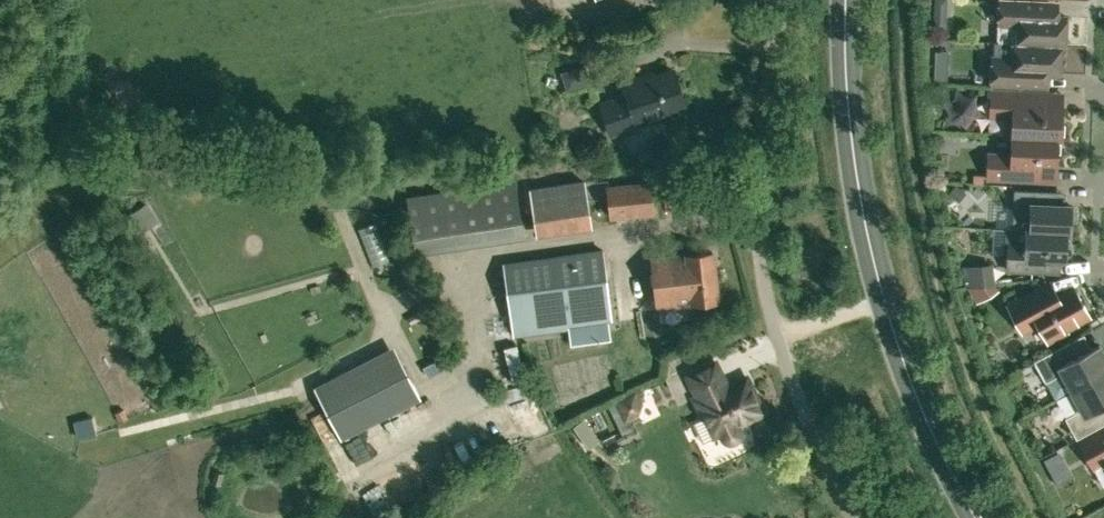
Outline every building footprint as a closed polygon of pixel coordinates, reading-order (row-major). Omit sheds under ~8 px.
[(1013,42),(1064,44),(1065,15),(1056,15),(1057,0),(999,0),(998,41),(1013,42)] [(946,29),(946,22),(942,18),(933,18),(933,29),(946,29)] [(1064,45),(1064,44),(1013,42),(1012,57),(992,56),(991,86),(1048,88),(1049,72),(1058,73),(1059,45),(1064,45)] [(585,63),(558,71),(565,92),(591,84),(585,63)] [(947,67),(934,66),(934,82),(947,82),(947,67)] [(626,95),(600,104),(611,134),(638,125),(637,120),(685,104),(673,70),(644,79),(643,76),(622,82),(626,95)] [(1061,93),(991,90),(990,116),(1012,117),(1012,135),(1059,138),(1061,93)] [(1011,154),(988,153),(987,179),(1054,182),(1056,138),(1059,138),(1012,135),(1011,154)] [(416,249),(500,236),(523,233),(515,179),(408,195),(416,249)] [(585,180),(529,187),(536,236),(592,229),(585,180)] [(651,183),(609,187),(611,216),(653,212),(651,183)] [(1070,207),(1070,205),(1038,203),(1039,190),(1013,189),(1011,228),(1011,229),(1065,231),(1065,232),(1069,232),(1069,220),(1073,220),(1076,218),(1076,210),(1073,207),(1070,207)] [(373,225),(361,227),(369,265),(382,262),(373,225)] [(1060,271),(1060,258),(1064,258),(1064,256),(1068,256),(1070,254),(1071,246),(1068,243),(1065,243),(1065,232),(1065,231),(1011,229),(1011,228),(1008,228),(1006,269),(1060,271)] [(504,262),(513,335),(569,327),(568,324),(611,318),(602,249),(504,262)] [(686,254),(686,255),(653,258),(658,305),(691,302),(692,303),(718,300),(712,251),(686,254)] [(988,284),(992,284),(990,263),(968,266),(970,287),(973,286),(988,284)] [(334,278),(334,280),(337,288),(348,285),(353,284),(350,273),(344,275),(334,278)] [(1058,294),(1051,281),(1007,305),(1021,332),(1037,323),(1047,342),(1066,331),(1064,329),(1088,316),(1073,287),(1058,294)] [(988,284),(973,286),(981,299),(993,291),(988,284)] [(417,312),(408,317),(411,324),(420,319),(417,312)] [(1033,361),(1056,400),(1070,391),(1103,373),(1103,354),(1099,345),(1067,363),(1058,346),(1033,361)] [(340,439),(420,398),(400,358),(320,399),(340,439)] [(715,362),(690,374),(718,433),(720,433),(722,438),(724,440),(727,441),(730,442),(732,442),(735,440),(737,439),(738,437),(739,434),(739,431),(739,428),(738,424),(762,412),(745,377),(726,386),(715,362)] [(1103,404),(1103,373),(1070,391),(1080,409),(1065,417),(1077,438),(1103,423),(1103,422),(1096,408),(1103,404)] [(643,406),(637,395),(620,403),(629,420),(640,415),(643,406)] [(119,422),(128,418),(124,409),(115,413),(119,422)] [(372,424),(342,439),(354,463),(384,448),(372,424)] [(1078,442),(1092,468),(1103,461),(1103,428),(1078,442)] [(1059,451),(1043,460),(1057,485),(1072,476),(1059,451)] [(329,476),(314,484),(319,493),(334,485),(329,476)]
